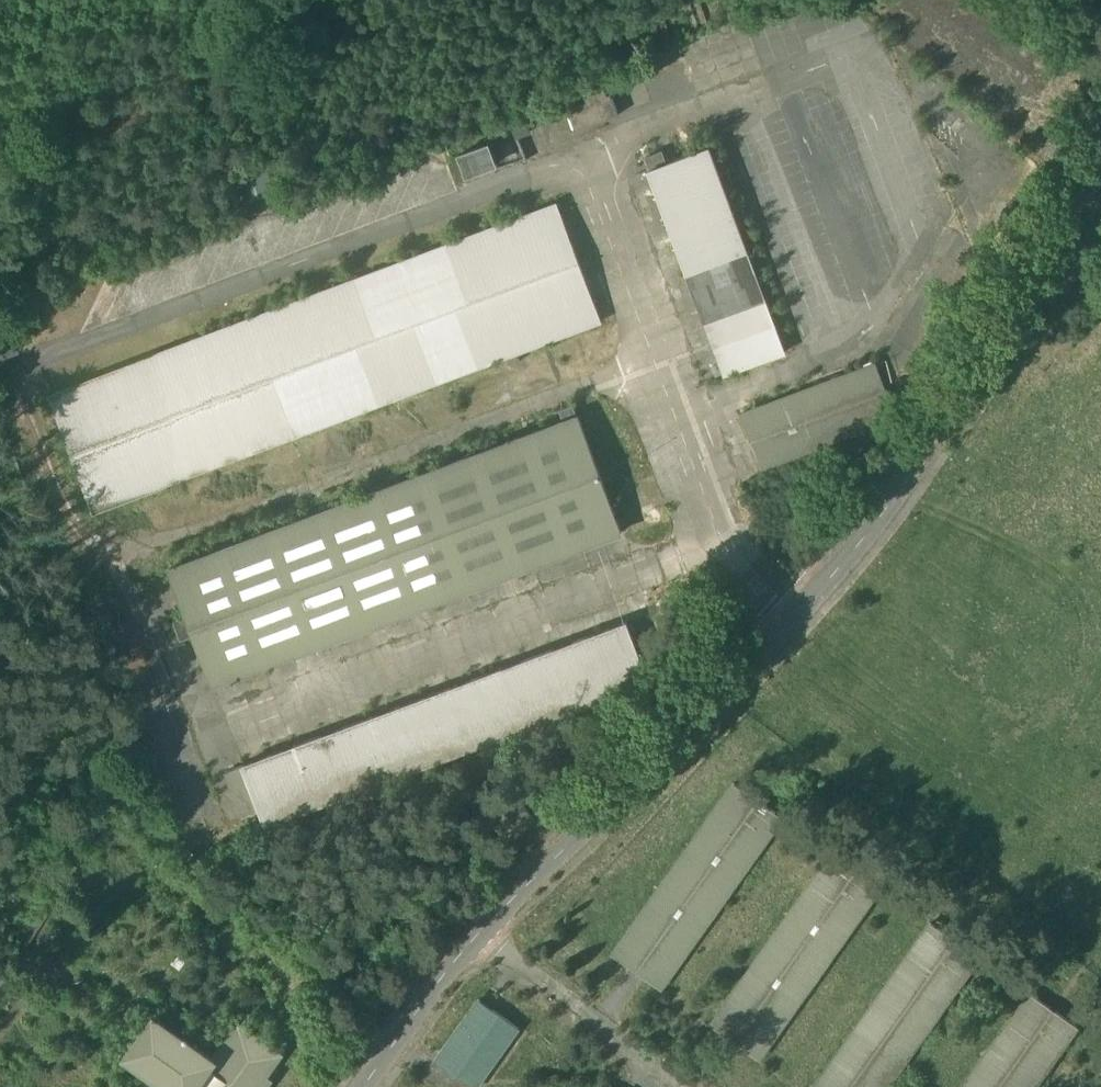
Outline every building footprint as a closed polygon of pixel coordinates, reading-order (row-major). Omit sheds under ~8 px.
[(522,112),(510,117),(518,135),(530,131),(522,112)] [(488,143),(459,153),(467,174),(496,164),(488,143)] [(707,147),(649,169),(687,271),(746,249),(707,147)] [(265,154),(236,166),(248,198),(277,186),(265,154)] [(557,205),(46,391),(89,506),(599,320),(557,205)] [(746,249),(687,271),(725,374),(784,352),(746,249)] [(874,364),(739,414),(759,468),(894,418),(874,364)] [(578,418),(171,567),(214,684),(620,534),(578,418)] [(626,621),(225,771),(243,817),(259,810),(264,823),(647,680),(626,621)] [(731,785),(611,955),(660,989),(780,819),(731,785)] [(832,852),(710,1023),(759,1058),(880,887),(832,852)] [(814,1086),(886,1086),(979,956),(931,923),(814,1086)] [(964,1086),(1032,1086),(1076,1024),(1030,992),(964,1086)] [(517,1028),(479,1000),(440,1053),(478,1081),(517,1028)] [(57,1011),(5,1086),(170,1086),(57,1011)]
